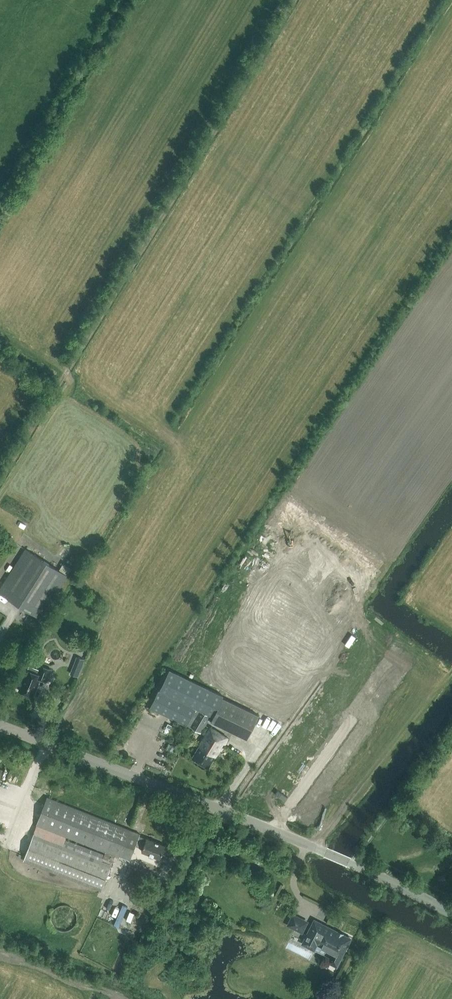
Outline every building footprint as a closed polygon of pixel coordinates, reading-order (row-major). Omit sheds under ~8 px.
[(41,619),(68,576),(24,548),(0,586),(0,593),(41,619)] [(85,642),(82,649),(88,652),(91,644),(85,642)] [(78,657),(71,674),(78,677),(85,660),(78,657)] [(19,691),(33,696),(40,679),(47,681),(51,669),(40,665),(39,669),(29,665),(19,691)] [(258,716),(222,698),(223,696),(169,670),(159,690),(151,708),(187,725),(187,724),(190,725),(190,726),(201,733),(208,720),(246,739),(258,716)] [(209,727),(198,746),(199,747),(192,758),(209,768),(215,756),(217,757),(228,738),(209,727)] [(232,741),(230,745),(248,756),(251,751),(232,741)] [(48,797),(37,824),(106,852),(105,854),(66,839),(64,845),(34,833),(24,860),(102,890),(113,861),(116,855),(119,857),(120,855),(130,859),(136,845),(143,848),(142,851),(161,858),(166,845),(147,838),(147,839),(139,836),(140,833),(48,797)] [(295,929),(300,919),(293,915),(288,925),(295,929)] [(351,939),(343,935),(342,936),(314,922),(315,920),(314,920),(303,944),(324,955),(327,949),(342,957),(351,939)]
